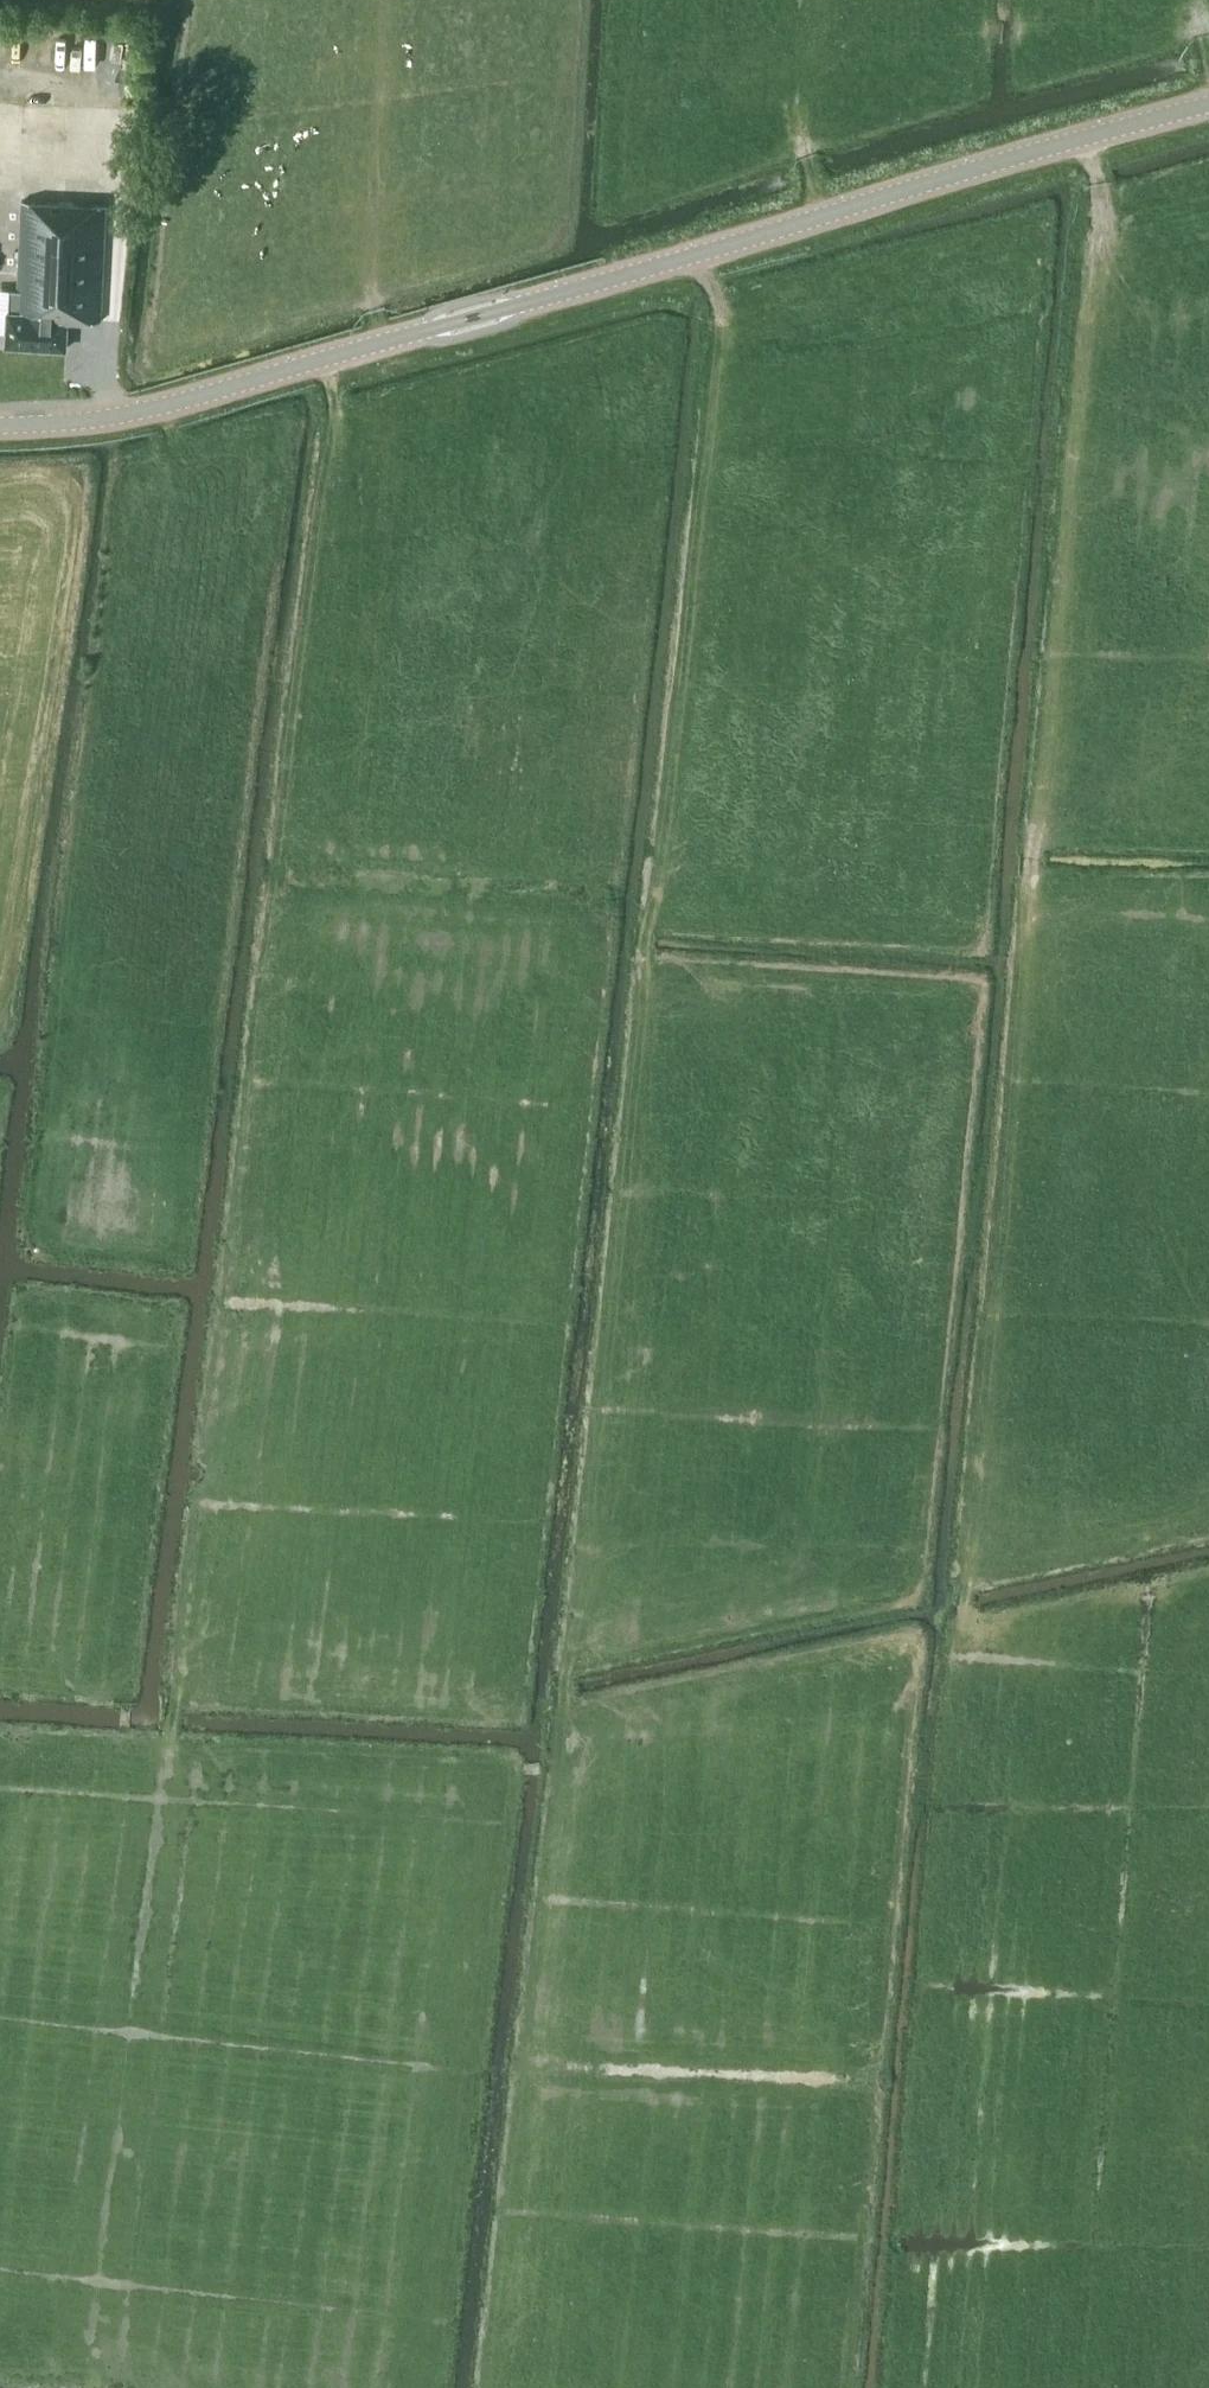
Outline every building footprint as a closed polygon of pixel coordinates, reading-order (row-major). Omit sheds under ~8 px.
[(106,205),(26,201),(21,289),(10,288),(7,344),(66,348),(67,317),(100,319),(107,206),(106,205)]
